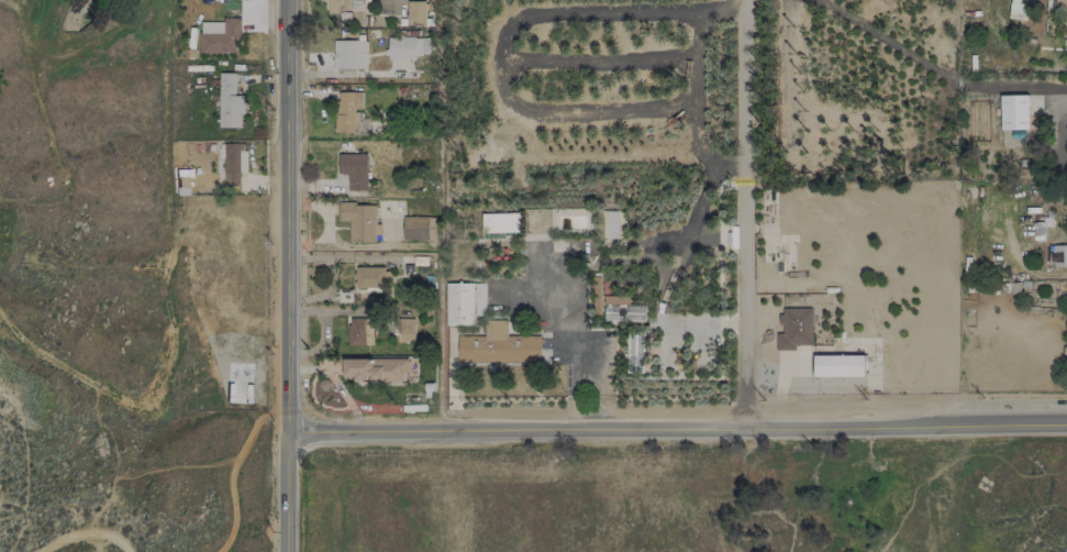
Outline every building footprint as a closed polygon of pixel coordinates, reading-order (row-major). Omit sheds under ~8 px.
[(361,11),(361,0),(327,0),(327,10),(361,11)] [(1017,14),(1017,16),(1027,17),(1028,0),(1009,0),(1009,14),(1017,14)] [(424,1),(406,1),(406,22),(424,22),(424,1)] [(199,22),(198,52),(235,53),(235,42),(240,42),(240,18),(221,18),(221,22),(199,22)] [(429,58),(429,37),(388,36),(387,57),(429,58)] [(367,41),(333,40),(333,68),(367,69),(367,41)] [(217,127),(241,127),(242,96),(235,96),(235,73),(218,73),(217,127)] [(362,92),(336,92),(336,133),(357,133),(357,109),(362,109),(362,92)] [(1027,95),(1000,95),(1001,130),(1028,129),(1027,95)] [(245,143),(223,144),(224,184),(239,184),(238,173),(246,173),(245,143)] [(366,154),(337,154),(337,174),(347,174),(347,191),(366,191),(366,154)] [(375,204),(337,203),(337,221),(349,221),(348,242),(378,242),(378,224),(375,223),(375,204)] [(618,211),(606,211),(605,238),(617,239),(618,211)] [(519,232),(519,213),(481,214),(482,233),(519,232)] [(402,240),(434,241),(434,217),(402,217),(402,240)] [(1049,246),(1050,266),(1066,265),(1066,245),(1049,246)] [(355,288),(389,287),(389,267),(354,268),(355,288)] [(472,283),(445,283),(446,325),(473,325),(472,283)] [(474,316),(484,316),(483,283),(473,283),(474,316)] [(350,290),(338,290),(338,302),(351,302),(350,290)] [(603,320),(644,322),(645,305),(603,304),(603,320)] [(811,308),(780,309),(780,333),(775,333),(776,350),(794,350),(794,345),(811,345),(811,308)] [(366,318),(347,318),(347,345),(366,345),(366,318)] [(397,341),(413,341),(413,318),(398,318),(397,341)] [(456,336),(457,363),(540,362),(539,336),(506,336),(506,320),(483,320),(483,336),(456,336)] [(643,331),(625,332),(626,373),(644,372),(643,331)] [(864,355),(813,355),(814,377),(864,376),(864,355)] [(342,360),(342,377),(354,376),(354,382),(406,381),(405,358),(342,360)]
